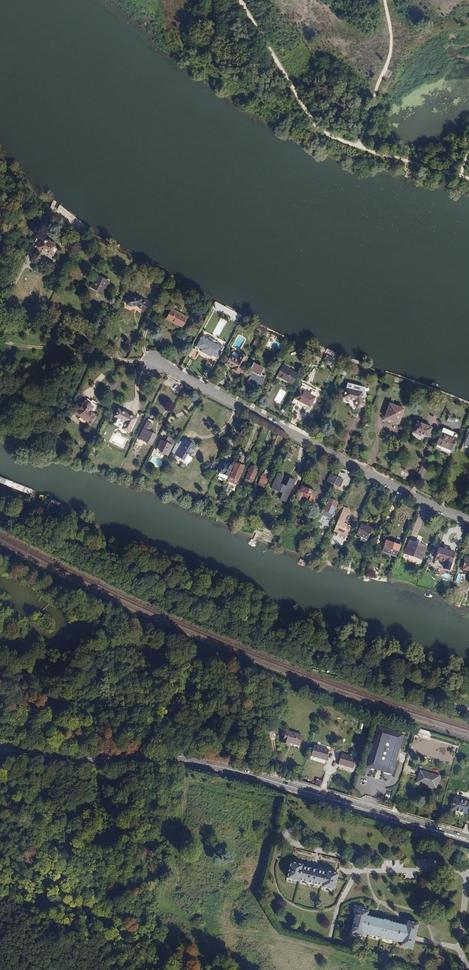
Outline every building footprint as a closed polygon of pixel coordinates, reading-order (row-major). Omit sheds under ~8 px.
[(58,243),(43,236),(38,246),(46,250),(43,256),(50,260),(58,243)] [(109,283),(97,277),(92,288),(103,293),(109,283)] [(130,308),(136,307),(143,311),(148,304),(138,297),(128,298),(125,301),(126,306),(130,308)] [(238,322),(242,315),(217,302),(213,309),(238,322)] [(186,318),(169,309),(165,317),(168,319),(167,321),(181,328),(186,318)] [(222,347),(215,344),(216,342),(208,338),(207,339),(200,336),(193,350),(198,352),(198,351),(210,357),(210,359),(215,361),(222,347)] [(229,356),(226,363),(232,366),(231,369),(238,373),(245,357),(238,354),(236,359),(229,356)] [(254,384),(256,381),(260,383),(263,376),(258,373),(261,368),(252,363),(249,369),(252,371),(250,374),(249,374),(246,381),(254,384)] [(296,373),(281,366),(276,375),(291,383),(296,373)] [(362,393),(345,389),(343,398),(351,400),(351,399),(354,400),(356,409),(366,407),(362,393)] [(315,397),(301,390),(295,401),(309,409),(315,397)] [(97,405),(87,397),(77,411),(89,421),(95,414),(92,412),(97,405)] [(389,408),(385,418),(398,424),(404,410),(398,408),(397,411),(389,408)] [(135,417),(121,411),(118,417),(126,421),(122,428),(129,431),(135,417)] [(156,436),(148,431),(153,421),(148,418),(138,438),(151,444),(156,436)] [(432,427),(417,421),(413,431),(418,433),(418,432),(428,436),(432,427)] [(456,439),(441,433),(436,444),(451,451),(456,439)] [(196,447),(184,440),(175,456),(185,461),(188,457),(190,457),(196,447)] [(171,447),(160,441),(155,450),(166,456),(171,447)] [(231,467),(222,464),(218,472),(226,476),(231,467)] [(235,464),(229,479),(236,482),(243,467),(235,464)] [(251,465),(250,468),(248,468),(247,470),(248,471),(246,476),(253,478),(256,472),(255,471),(255,468),(255,465),(254,464),(252,464),(251,465)] [(266,469),(264,473),(263,472),(257,484),(264,487),(269,475),(268,475),(270,472),(266,469)] [(284,475),(278,473),(271,489),(283,494),(280,500),(286,502),(296,480),(290,478),(287,486),(280,483),(284,475)] [(327,481),(334,485),(337,478),(330,474),(327,481)] [(0,477),(0,482),(31,495),(35,493),(33,490),(0,477)] [(343,480),(337,478),(334,485),(339,487),(343,480)] [(236,482),(229,479),(226,484),(234,488),(236,482)] [(313,490),(303,485),(297,498),(299,499),(301,496),(313,502),(315,497),(311,495),(313,490)] [(44,495),(40,495),(38,498),(40,499),(50,502),(57,505),(61,504),(59,501),(44,495)] [(338,502),(328,498),(321,513),(322,513),(322,515),(323,515),(324,514),(331,517),(338,502)] [(343,511),(342,510),(339,517),(341,517),(338,522),(342,524),(343,523),(344,523),(350,510),(345,508),(343,511)] [(349,528),(346,526),(347,525),(344,523),(343,523),(342,524),(338,522),(334,531),(346,536),(349,528)] [(370,529),(361,526),(359,532),(361,533),(361,532),(368,535),(370,529)] [(382,544),(385,545),(383,549),(396,554),(401,543),(388,538),(387,540),(384,538),(382,544)] [(428,546),(409,540),(404,554),(423,560),(428,546)] [(454,554),(439,549),(435,560),(450,565),(454,554)] [(404,734),(380,727),(368,767),(393,774),(398,755),(404,734)] [(303,735),(286,730),(282,743),(289,745),(289,742),(300,746),(303,735)] [(330,749),(315,745),(311,756),(326,760),(330,749)] [(357,758),(342,754),(338,765),(353,769),(357,758)] [(441,776),(420,770),(416,783),(437,789),(441,776)] [(453,797),(450,810),(468,815),(468,801),(453,797)] [(341,860),(294,848),(291,862),(338,873),(339,869),(341,860)] [(338,873),(291,862),(287,878),(335,890),(339,874),(338,873)] [(386,940),(387,940),(401,943),(400,947),(412,950),(415,938),(419,925),(407,922),(406,926),(391,922),(391,921),(383,919),(383,920),(367,916),(369,912),(357,909),(351,934),(362,937),(363,934),(379,938),(386,940)]
